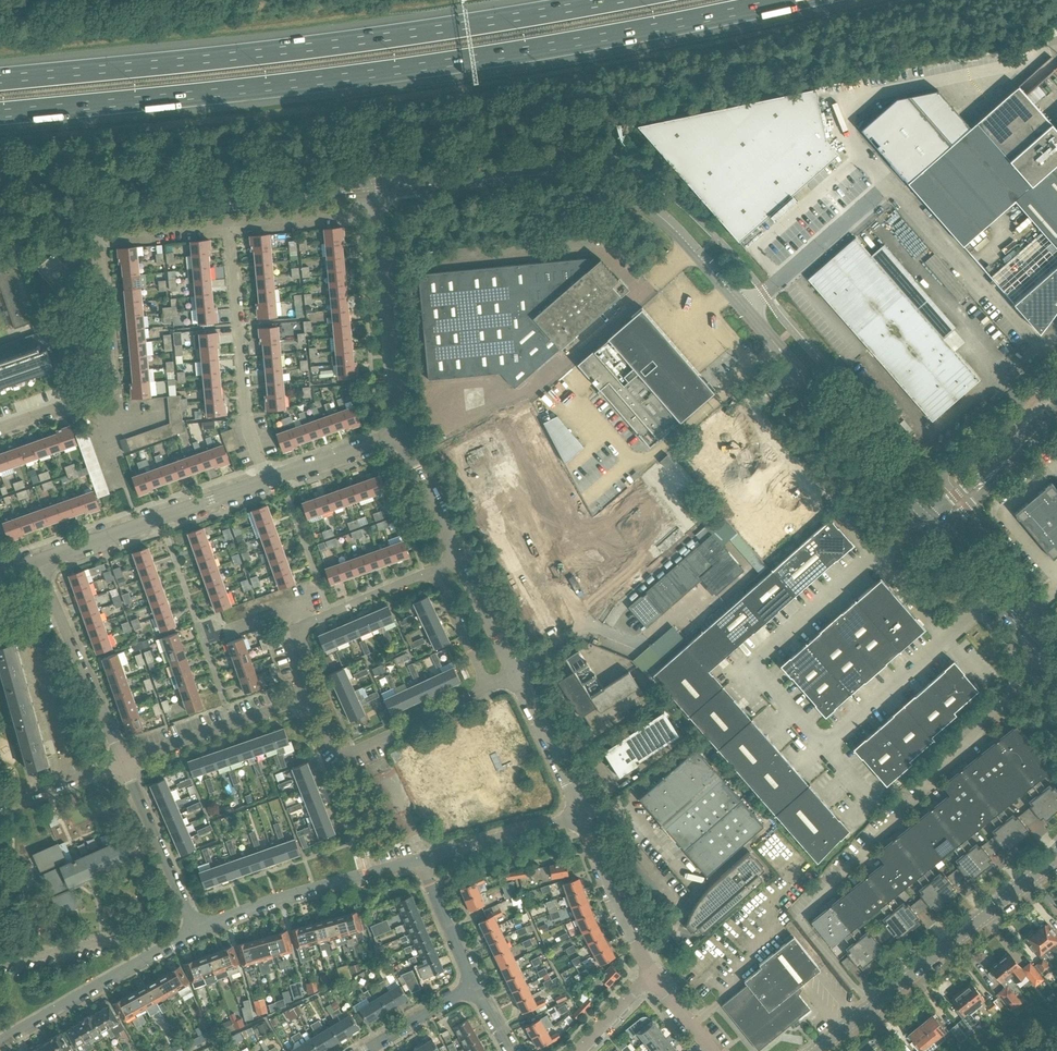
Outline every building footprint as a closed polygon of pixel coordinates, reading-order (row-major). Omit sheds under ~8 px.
[(1050,169),(1056,162),(1056,129),(1025,92),(1018,85),(980,119),(977,122),(989,136),(1012,163),(1031,185),(1050,169)] [(637,125),(686,181),(737,240),(768,213),(773,219),(794,199),(789,194),(837,152),(826,139),(815,88),(637,125)] [(897,98),(861,129),(869,139),(872,136),(879,144),(876,147),(908,182),(916,175),(934,159),(951,144),(969,129),(970,127),(938,90),(897,98)] [(985,226),(1015,200),(1031,185),(1012,163),(989,136),(977,122),(970,127),(969,129),(951,144),(934,159),(916,175),(908,182),(963,245),(985,226)] [(620,133),(621,134),(626,136),(630,126),(624,123),(620,133)] [(1015,200),(1056,248),(1056,177),(1050,169),(1031,185),(1015,200)] [(326,243),(344,241),(343,227),(325,229),(326,243)] [(252,250),(270,248),(269,234),(251,236),(252,250)] [(932,421),(980,379),(855,237),(808,279),(932,421)] [(193,256),(211,254),(210,240),(192,242),(193,256)] [(328,256),(343,255),(341,242),(344,242),(344,241),(326,243),(328,256)] [(136,247),(119,248),(120,262),(138,261),(143,260),(142,255),(137,256),(136,247)] [(256,263),(272,262),(270,248),(252,250),(255,250),(256,263)] [(62,262),(56,255),(57,254),(54,251),(51,254),(52,254),(37,267),(59,293),(76,278),(67,268),(68,267),(63,262),(62,262)] [(16,253),(0,259),(0,289),(1,288),(15,328),(39,320),(16,253)] [(194,269),(209,268),(208,255),(211,254),(193,256),(194,269)] [(343,255),(328,256),(329,270),(344,268),(343,255)] [(592,265),(587,258),(417,277),(427,382),(499,373),(513,388),(618,295),(610,285),(616,279),(599,259),(592,265)] [(124,275),(139,274),(138,261),(120,262),(120,263),(123,262),(124,275)] [(272,262),(256,263),(258,276),(273,275),(272,262)] [(1014,303),(1037,330),(1037,329),(1043,322),(1049,316),(1055,308),(1056,305),(1056,265),(1014,303)] [(209,268),(194,269),(196,282),(210,281),(209,268)] [(330,283),(345,282),(344,268),(329,270),(330,283)] [(168,272),(169,280),(176,279),(177,279),(176,271),(168,271),(168,272)] [(139,274),(124,275),(125,289),(140,288),(139,274)] [(259,290),(274,289),(273,275),(258,276),(259,290)] [(197,296),(212,295),(210,281),(196,282),(197,296)] [(345,282),(330,283),(332,297),(346,295),(345,282)] [(127,302),(142,301),(140,288),(125,289),(127,302)] [(274,289),(259,290),(260,303),(257,303),(257,304),(275,302),(274,289)] [(212,295),(197,296),(198,309),(216,308),(216,307),(213,308),(212,295)] [(333,310),(348,309),(346,295),(332,297),(333,310)] [(142,301),(127,302),(128,316),(143,315),(142,301)] [(275,302),(257,304),(258,317),(277,316),(275,302)] [(576,364),(585,375),(598,390),(596,392),(597,392),(598,392),(600,394),(599,395),(602,393),(649,447),(712,392),(714,389),(713,388),(711,390),(705,383),(707,381),(706,381),(705,382),(703,381),(705,380),(705,379),(703,381),(702,379),(703,378),(703,377),(701,379),(700,377),(702,376),(700,373),(701,372),(700,371),(698,373),(641,308),(642,307),(641,306),(576,364)] [(216,308),(198,309),(200,323),(217,321),(216,308)] [(348,309),(333,310),(334,323),(349,322),(348,309)] [(129,329),(144,328),(143,315),(128,316),(129,329)] [(335,337),(350,335),(349,322),(334,323),(335,337)] [(33,325),(35,332),(42,330),(40,323),(33,325)] [(261,342),(279,340),(278,326),(260,328),(261,342)] [(144,328),(129,329),(131,343),(145,342),(144,328)] [(202,348),(220,347),(218,332),(200,333),(202,348)] [(350,335),(335,337),(337,350),(352,349),(350,335)] [(165,351),(173,350),(172,339),(164,340),(165,351)] [(265,355),(280,354),(279,340),(261,342),(264,342),(265,355)] [(131,349),(132,356),(147,355),(145,342),(131,343),(131,349)] [(54,368),(47,347),(0,363),(0,386),(54,368)] [(203,362),(218,360),(217,347),(220,347),(202,348),(203,362)] [(353,362),(352,349),(337,350),(337,351),(331,351),(332,365),(338,364),(356,362),(353,362)] [(280,354),(265,355),(266,369),(281,367),(280,354)] [(133,369),(133,370),(148,368),(147,355),(132,356),(133,369)] [(218,360),(203,362),(204,375),(219,374),(218,360)] [(338,364),(339,377),(357,376),(356,362),(338,364)] [(267,382),(283,381),(281,367),(266,369),(267,382)] [(131,384),(149,382),(148,368),(133,370),(134,383),(131,383),(131,384)] [(206,388),(221,387),(219,374),(204,375),(206,388)] [(283,381),(267,382),(269,395),(266,395),(284,394),(283,381)] [(149,382),(131,384),(133,397),(151,396),(149,382)] [(221,387),(206,388),(207,402),(225,400),(225,399),(222,400),(221,387)] [(284,394),(266,395),(267,409),(285,408),(284,394)] [(225,400),(207,402),(208,415),(226,414),(225,400)] [(342,411),(348,428),(361,423),(355,406),(342,411)] [(329,415),(334,430),(346,425),(347,428),(348,428),(342,411),(329,415)] [(316,420),(321,434),(334,430),(329,415),(316,420)] [(557,416),(543,422),(565,463),(584,447),(557,416)] [(742,418),(732,427),(752,450),(762,441),(742,418)] [(303,424),(308,438),(321,434),(316,420),(303,424)] [(202,422),(203,429),(215,428),(215,421),(202,422)] [(174,423),(178,433),(183,431),(183,422),(174,423)] [(168,424),(172,435),(178,433),(174,423),(170,423),(168,424)] [(159,427),(164,438),(172,435),(168,424),(160,427),(159,427)] [(296,443),(308,438),(303,424),(291,429),(297,446),(296,443)] [(57,430),(64,447),(77,443),(71,426),(57,430)] [(157,441),(164,438),(159,427),(151,430),(155,441),(157,441)] [(732,427),(723,435),(743,458),(752,450),(732,427)] [(224,439),(235,435),(233,429),(221,433),(224,439)] [(283,451),(297,446),(291,429),(277,434),(283,451)] [(46,438),(51,452),(64,447),(57,430),(58,433),(46,438)] [(143,433),(148,444),(155,441),(151,430),(144,432),(143,433)] [(78,441),(90,437),(88,431),(76,435),(78,441)] [(143,445),(148,444),(143,433),(135,436),(139,447),(143,445)] [(235,435),(224,439),(226,445),(237,441),(235,435)] [(723,435),(713,444),(733,467),(743,458),(723,435)] [(137,447),(139,447),(135,436),(127,439),(131,450),(137,447)] [(81,448),(92,443),(90,437),(78,441),(81,448)] [(126,437),(120,440),(125,452),(131,450),(127,439),(126,437)] [(38,456),(51,452),(46,438),(33,442),(38,456)] [(237,441),(226,445),(228,451),(239,448),(237,441)] [(762,441),(752,450),(773,473),(782,464),(762,441)] [(20,447),(25,461),(38,456),(33,442),(20,447)] [(92,443),(81,448),(83,454),(94,450),(92,443)] [(713,444),(704,452),(724,475),(733,467),(713,444)] [(210,450),(211,453),(211,454),(212,456),(213,458),(214,460),(214,462),(215,464),(216,467),(229,462),(223,445),(210,450)] [(12,466),(25,461),(20,447),(7,451),(12,466)] [(85,460),(96,456),(94,450),(83,454),(85,460)] [(210,450),(197,454),(202,469),(215,464),(214,462),(214,460),(213,458),(212,456),(211,454),(211,453),(210,450)] [(752,450),(743,458),(763,481),(773,473),(752,450)] [(12,466),(7,451),(0,454),(0,470),(12,466)] [(704,452),(694,461),(715,484),(724,475),(704,452)] [(184,459),(189,473),(202,469),(197,454),(184,459)] [(666,468),(674,461),(668,455),(660,461),(666,468)] [(96,456),(85,460),(87,466),(98,462),(96,456)] [(743,458),(733,467),(754,490),(763,481),(743,458)] [(172,463),(177,478),(189,473),(184,459),(172,463)] [(177,478),(172,463),(164,466),(162,461),(158,463),(159,468),(164,482),(177,478)] [(694,461),(684,470),(705,493),(715,484),(694,461)] [(89,472),(101,468),(98,462),(87,466),(89,472)] [(159,468),(151,470),(149,466),(145,467),(144,467),(146,472),(147,472),(152,490),(153,489),(152,486),(164,482),(159,468)] [(733,467),(724,475),(745,498),(754,490),(733,467)] [(101,468),(89,472),(91,479),(103,475),(101,468)] [(139,494),(152,490),(147,472),(146,472),(133,477),(139,494)] [(31,477),(33,484),(39,481),(37,475),(31,477)] [(94,485),(105,481),(103,475),(91,479),(94,485)] [(724,475),(715,484),(735,507),(745,498),(724,475)] [(367,480),(373,495),(385,490),(380,476),(367,480)] [(355,485),(360,499),(373,495),(367,480),(355,485)] [(105,481),(94,485),(96,491),(107,487),(105,481)] [(1052,483),(1015,513),(1053,559),(1056,556),(1056,489),(1052,483)] [(715,484),(705,493),(725,515),(735,507),(715,484)] [(347,504),(360,499),(355,485),(342,489),(347,504)] [(107,487),(96,491),(98,497),(109,493),(107,487)] [(329,494),(334,509),(347,504),(342,489),(329,494)] [(806,490),(796,499),(817,522),(827,513),(806,490)] [(81,496),(87,512),(100,508),(94,491),(81,496)] [(321,513),(334,509),(329,494),(316,498),(321,513)] [(68,500),(73,514),(85,510),(86,513),(87,512),(81,496),(68,500)] [(308,518),(321,513),(316,498),(303,503),(308,518)] [(796,499),(787,508),(807,530),(817,522),(796,499)] [(60,519),(73,514),(68,500),(55,505),(60,519)] [(42,509),(47,524),(60,519),(55,505),(42,509)] [(272,519),(267,506),(253,510),(253,511),(248,512),(250,518),(255,516),(257,524),(272,519)] [(787,508),(778,516),(798,539),(807,530),(787,508)] [(34,528),(47,524),(42,509),(29,514),(34,528)] [(730,540),(760,573),(767,567),(720,513),(714,519),(731,539),(730,540)] [(22,532),(34,528),(29,514),(17,518),(23,535),(22,532)] [(778,516),(768,524),(789,547),(798,539),(778,516)] [(10,540),(23,535),(17,518),(4,523),(10,540)] [(262,536),(276,532),(272,519),(257,524),(262,536)] [(772,570),(794,595),(852,544),(830,519),(772,570)] [(734,577),(743,569),(713,534),(713,533),(706,525),(695,534),(704,543),(631,607),(647,625),(702,577),(716,593),(734,577)] [(203,528),(189,533),(191,540),(189,540),(191,545),(193,545),(194,546),(208,541),(203,528)] [(577,546),(537,566),(566,624),(613,601),(628,587),(598,528),(574,540),(577,546)] [(234,532),(239,544),(245,542),(243,534),(241,529),(234,532)] [(276,532),(262,536),(266,549),(281,544),(276,532)] [(390,545),(396,560),(408,555),(403,540),(390,545)] [(198,559),(212,554),(208,541),(194,546),(198,559)] [(271,562),(285,557),(281,544),(266,549),(271,562)] [(378,550),(383,565),(396,560),(390,545),(378,550)] [(148,548),(134,553),(138,565),(152,561),(152,560),(154,559),(152,554),(152,553),(150,554),(148,548)] [(370,569),(383,565),(378,550),(365,554),(370,569)] [(212,554),(198,559),(203,572),(217,567),(212,554)] [(352,559),(357,574),(370,569),(365,554),(352,559)] [(285,557),(271,562),(275,575),(290,570),(285,557)] [(345,578),(357,574),(352,559),(339,563),(345,578)] [(143,578),(157,573),(152,561),(138,565),(143,578)] [(332,583),(345,578),(339,563),(326,568),(332,583)] [(101,572),(100,570),(106,568),(104,564),(90,569),(92,575),(101,572)] [(207,585),(221,579),(217,567),(203,572),(207,585)] [(74,587),(75,588),(89,583),(84,570),(70,575),(72,582),(71,583),(72,587),(74,587)] [(290,570),(275,575),(280,588),(294,583),(290,570)] [(743,595),(765,620),(794,595),(772,570),(743,595)] [(157,573),(143,578),(148,591),(161,586),(157,573)] [(221,579),(207,585),(212,597),(226,592),(221,579)] [(899,650),(899,651),(900,652),(901,651),(900,650),(924,628),(881,579),(856,600),(855,599),(854,600),(855,601),(856,601),(877,625),(899,650)] [(79,601),(93,596),(89,583),(75,588),(79,601)] [(152,604),(166,599),(161,586),(148,591),(152,604)] [(283,589),(288,601),(294,599),(290,587),(283,589)] [(281,604),(288,601),(283,589),(277,591),(281,604)] [(270,594),(275,606),(281,604),(277,591),(270,594)] [(226,592),(212,597),(214,603),(212,604),(214,609),(216,608),(216,610),(231,605),(226,592)] [(268,608),(275,606),(270,594),(264,596),(268,608)] [(725,656),(755,629),(765,620),(743,595),(702,631),(725,656)] [(93,596),(79,601),(84,613),(98,608),(93,596)] [(262,611),(268,608),(264,596),(258,598),(262,611)] [(419,614),(433,607),(428,596),(414,602),(419,614)] [(166,599),(152,604),(157,616),(170,611),(166,599)] [(248,601),(253,614),(259,612),(255,599),(248,601)] [(242,604),(246,616),(253,614),(248,601),(242,604)] [(853,647),(877,625),(856,601),(855,601),(831,622),(853,647)] [(240,618),(246,616),(242,604),(235,606),(240,618)] [(377,610),(383,625),(395,620),(389,605),(377,610)] [(229,608),(233,621),(240,618),(235,606),(229,608)] [(433,607),(419,614),(424,625),(439,619),(433,607)] [(88,626),(102,621),(98,608),(84,613),(88,626)] [(227,623),(233,621),(229,608),(222,611),(227,623)] [(386,631),(383,625),(377,610),(365,615),(371,630),(378,627),(380,633),(384,632),(386,631)] [(170,611),(157,616),(161,630),(175,625),(170,611)] [(360,635),(371,630),(365,615),(354,620),(360,635)] [(550,618),(532,627),(538,638),(556,628),(550,618)] [(430,637),(444,630),(439,619),(424,625),(430,637)] [(342,625),(348,640),(360,635),(354,620),(342,625)] [(102,621),(88,626),(93,639),(107,634),(102,621)] [(828,668),(853,647),(831,622),(806,644),(828,668)] [(337,645),(348,640),(342,625),(331,630),(337,645)] [(850,693),(899,651),(899,650),(877,625),(853,647),(828,668),(850,693)] [(325,650),(337,645),(331,630),(319,635),(325,650)] [(444,630),(430,637),(435,649),(450,642),(444,630)] [(690,716),(723,686),(709,670),(725,656),(702,631),(654,674),(690,716)] [(167,650),(182,645),(178,632),(162,637),(167,650)] [(95,651),(97,650),(97,652),(112,647),(107,634),(93,639),(95,646),(93,646),(95,651)] [(232,655),(248,650),(243,637),(228,642),(232,655)] [(140,642),(142,649),(150,646),(147,639),(140,642)] [(44,765),(50,764),(17,642),(0,646),(0,665),(29,770),(44,765)] [(142,649),(140,642),(132,644),(135,651),(142,649)] [(803,690),(828,668),(806,644),(782,665),(803,690)] [(171,662),(187,657),(182,645),(167,650),(171,662)] [(236,668),(252,662),(248,650),(232,655),(236,668)] [(107,671),(122,665),(118,653),(102,658),(107,671)] [(397,664),(408,658),(406,653),(394,659),(397,664)] [(187,657),(171,662),(175,675),(191,669),(187,657)] [(252,662),(236,668),(241,680),(256,674),(252,662)] [(931,736),(956,714),(954,711),(978,690),(954,662),(904,705),(931,736)] [(471,675),(466,663),(460,666),(465,678),(471,675)] [(110,684),(127,678),(122,665),(107,671),(109,677),(108,678),(110,684)] [(373,669),(376,675),(385,671),(382,665),(373,669)] [(333,682),(335,685),(349,679),(344,667),(329,674),(333,682)] [(442,672),(449,686),(460,681),(453,667),(442,672)] [(828,668),(803,690),(825,715),(850,693),(828,668)] [(180,687),(195,682),(191,669),(175,675),(180,687)] [(575,673),(574,672),(559,682),(582,717),(584,715),(595,731),(604,725),(639,702),(637,698),(644,693),(629,671),(604,688),(590,697),(583,685),(575,673)] [(431,677),(438,692),(449,686),(442,672),(431,677)] [(256,674),(241,680),(245,692),(247,692),(248,693),(253,691),(253,690),(261,687),(256,674)] [(426,697),(438,692),(431,677),(419,683),(426,697)] [(127,678),(110,684),(112,690),(113,689),(115,695),(131,690),(127,678)] [(337,690),(340,697),(354,691),(349,679),(335,685),(337,690)] [(195,682),(180,687),(184,699),(199,694),(195,682)] [(408,688),(415,702),(426,697),(419,683),(408,688)] [(718,748),(751,719),(723,686),(690,716),(718,748)] [(403,708),(415,702),(408,688),(397,694),(403,708)] [(344,705),(345,709),(360,702),(360,703),(366,700),(365,697),(363,694),(361,695),(359,689),(354,691),(340,697),(344,705)] [(120,708),(135,702),(131,690),(115,695),(120,708)] [(199,694),(184,699),(188,712),(196,709),(197,711),(202,709),(202,707),(204,707),(199,694)] [(391,714),(403,708),(397,694),(384,699),(391,714)] [(135,702),(120,708),(124,720),(140,715),(135,702)] [(365,714),(360,703),(360,702),(345,709),(351,720),(365,714)] [(934,739),(931,736),(904,705),(880,727),(909,760),(934,739)] [(620,778),(639,765),(638,764),(640,762),(639,761),(679,735),(664,712),(603,752),(620,778)] [(140,715),(124,720),(128,733),(131,732),(131,733),(136,732),(136,730),(144,727),(140,715)] [(747,781),(780,752),(751,719),(718,748),(747,781)] [(445,757),(469,808),(539,775),(514,724),(445,757)] [(1015,799),(1027,790),(1034,798),(1031,801),(1033,804),(1030,806),(1040,819),(1043,817),(1046,820),(1056,811),(1056,789),(1055,786),(1052,789),(1049,786),(1046,788),(1040,779),(1052,770),(1016,726),(1004,735),(1002,732),(989,743),(991,746),(979,756),(1015,799)] [(912,762),(909,760),(880,727),(855,749),(886,785),(912,762)] [(280,754),(282,753),(285,752),(283,745),(289,743),(284,728),(276,731),(272,732),(277,747),(280,754)] [(265,751),(277,747),(272,732),(268,734),(260,736),(265,751)] [(253,739),(248,740),(253,755),(265,751),(260,736),(253,739)] [(256,762),(253,755),(248,740),(236,744),(241,759),(247,757),(250,765),(253,764),(252,763),(256,762)] [(224,748),(229,763),(241,759),(236,744),(229,747),(224,748)] [(217,767),(229,763),(224,748),(220,750),(212,753),(217,767)] [(707,875),(764,825),(695,748),(639,798),(707,875)] [(775,814),(809,785),(780,752),(747,781),(775,814)] [(200,757),(205,771),(217,767),(212,753),(205,755),(200,757)] [(1003,809),(1015,799),(979,756),(968,765),(965,762),(952,772),(955,775),(943,785),(950,794),(950,795),(978,829),(990,819),(997,828),(994,830),(996,833),(993,836),(1004,848),(1007,846),(1009,849),(1028,834),(1026,831),(1029,828),(1018,816),(1015,818),(1013,815),(1010,817),(1003,809)] [(200,757),(188,761),(193,776),(205,771),(200,757)] [(252,763),(253,764),(255,770),(260,768),(258,761),(256,762),(252,763)] [(297,780),(312,774),(307,762),(292,768),(297,780)] [(302,792),(317,786),(312,774),(297,780),(302,792)] [(165,778),(151,784),(156,796),(170,790),(165,778)] [(179,789),(186,786),(183,781),(177,784),(179,789)] [(809,785),(775,814),(817,862),(848,830),(809,785)] [(317,786),(302,792),(306,804),(321,798),(317,786)] [(161,808),(175,801),(170,790),(156,796),(158,801),(161,808)] [(966,838),(978,829),(950,795),(939,804),(936,801),(933,803),(923,811),(926,814),(913,824),(942,858),(953,848),(960,857),(957,860),(960,863),(957,865),(967,878),(970,875),(973,878),(991,863),(989,860),(992,858),(982,845),(979,847),(976,844),(973,847),(966,838)] [(311,815),(326,809),(321,798),(306,804),(311,815)] [(166,819),(181,813),(175,801),(161,808),(165,815),(166,819)] [(194,804),(196,809),(203,806),(200,801),(194,804)] [(189,813),(196,809),(194,804),(187,807),(189,813)] [(308,824),(309,827),(310,829),(330,821),(326,809),(311,815),(314,822),(308,824)] [(168,824),(172,831),(186,825),(181,813),(166,819),(168,824)] [(310,829),(311,831),(313,834),(318,832),(321,839),(335,833),(330,821),(310,829)] [(204,827),(206,833),(213,830),(211,824),(204,827)] [(930,868),(942,858),(913,824),(902,833),(900,830),(890,838),(887,840),(889,843),(877,853),(884,863),(905,887),(917,878),(924,886),(921,889),(923,892),(920,894),(931,907),(934,905),(936,908),(955,893),(952,890),(955,887),(945,874),(942,877),(940,874),(937,876),(930,868)] [(189,831),(186,825),(172,831),(177,843),(191,837),(195,835),(192,829),(189,831)] [(120,836),(124,834),(121,827),(116,829),(120,836)] [(199,835),(206,833),(204,827),(197,830),(199,835)] [(177,843),(182,854),(196,848),(191,837),(177,843)] [(283,843),(288,857),(300,853),(295,839),(283,843)] [(70,885),(129,859),(121,840),(66,864),(64,860),(65,860),(58,843),(34,854),(41,870),(43,870),(44,874),(41,875),(50,894),(52,893),(54,897),(53,897),(60,913),(79,905),(70,885)] [(276,861),(288,857),(283,843),(271,847),(276,861)] [(259,851),(264,866),(276,861),(271,847),(259,851)] [(253,870),(264,866),(259,851),(248,855),(253,870)] [(702,931),(714,921),(763,878),(759,873),(764,868),(750,851),(714,883),(709,888),(703,894),(698,900),(694,907),(690,915),(687,923),(693,930),(698,926),(702,931)] [(236,860),(241,874),(253,870),(248,855),(236,860)] [(229,878),(241,874),(236,860),(224,864),(229,878)] [(552,878),(569,875),(567,863),(550,866),(552,878)] [(893,897),(905,887),(884,863),(873,872),(870,869),(858,879),(860,882),(847,893),(867,918),(880,907),(887,916),(884,918),(887,921),(884,924),(894,937),(897,934),(899,937),(918,922),(916,919),(919,917),(908,904),(905,906),(903,903),(900,906),(893,897)] [(212,868),(217,882),(229,878),(224,864),(212,868)] [(205,886),(217,882),(212,868),(200,872),(205,886)] [(505,873),(506,880),(528,876),(527,869),(505,873)] [(480,893),(476,885),(484,882),(482,877),(468,883),(469,885),(460,889),(465,900),(480,893)] [(568,895),(583,889),(579,878),(564,883),(568,895)] [(502,885),(507,898),(511,897),(518,894),(513,881),(502,885)] [(549,884),(541,887),(543,894),(551,891),(549,884)] [(571,905),(587,899),(583,889),(568,895),(571,904),(571,905)] [(470,911),(473,910),(485,904),(484,903),(489,901),(485,891),(480,893),(465,900),(470,911)] [(867,918),(847,893),(836,901),(834,898),(821,909),(823,912),(811,921),(831,946),(844,937),(851,945),(848,948),(850,951),(847,953),(857,966),(860,964),(863,967),(881,951),(879,948),(882,946),(872,933),(869,936),(866,933),(863,935),(856,926),(867,918)] [(518,894),(511,897),(514,905),(521,902),(518,894)] [(402,913),(415,907),(411,896),(397,902),(402,913)] [(554,899),(546,902),(548,908),(556,905),(554,899)] [(577,918),(592,912),(588,903),(587,899),(571,905),(577,918)] [(406,921),(406,923),(410,921),(420,917),(415,907),(402,913),(406,921)] [(484,932),(499,925),(495,918),(503,914),(500,909),(486,916),(487,918),(479,922),(479,921),(478,921),(484,932)] [(558,910),(550,913),(552,919),(561,916),(558,910)] [(356,912),(345,915),(347,921),(353,945),(354,948),(356,957),(361,955),(358,943),(357,940),(364,938),(362,930),(365,929),(362,913),(357,915),(356,912)] [(583,932),(598,925),(592,912),(577,918),(579,923),(583,932)] [(353,945),(347,921),(345,915),(334,918),(335,921),(339,936),(342,944),(347,942),(349,950),(354,948),(353,945)] [(521,915),(513,918),(515,924),(523,921),(521,915)] [(411,933),(424,927),(422,921),(420,917),(410,921),(406,923),(411,933)] [(332,950),(337,949),(336,945),(342,944),(339,936),(335,921),(334,918),(324,921),(332,950)] [(391,929),(386,919),(370,926),(375,936),(391,929)] [(332,950),(324,921),(314,923),(319,942),(321,950),(326,949),(328,955),(333,954),(332,950)] [(313,943),(319,942),(314,923),(303,926),(311,956),(317,954),(313,943)] [(547,923),(540,926),(542,933),(550,929),(547,923)] [(1055,945),(1053,942),(1056,939),(1056,936),(1047,923),(1037,932),(1051,948),(1056,956),(1056,947),(1055,945)] [(499,925),(484,932),(489,943),(504,936),(499,925)] [(589,944),(604,936),(598,926),(598,925),(583,932),(588,942),(589,944)] [(311,956),(303,926),(293,929),(301,962),(312,959),(311,956)] [(525,926),(517,929),(519,936),(528,932),(525,926)] [(424,927),(411,933),(415,943),(429,938),(424,927)] [(286,931),(277,934),(285,967),(291,966),(289,959),(293,958),(286,931)] [(567,932),(559,936),(562,942),(570,938),(567,932)] [(1051,948),(1037,932),(1026,940),(1038,955),(1043,950),(1045,953),(1049,956),(1053,953),(1056,957),(1056,956),(1051,948)] [(273,935),(267,936),(272,955),(276,954),(281,969),(285,967),(277,934),(273,935)] [(267,936),(257,939),(266,972),(271,970),(269,964),(274,962),(272,955),(267,936)] [(495,955),(510,948),(504,936),(489,943),(495,955)] [(595,954),(609,946),(604,936),(589,944),(595,954)] [(759,1050),(810,1009),(796,991),(795,990),(820,969),(794,936),(759,964),(761,967),(744,980),(748,984),(722,1005),(729,1014),(730,1014),(759,1050)] [(420,954),(433,948),(429,938),(415,943),(420,954)] [(530,938),(522,942),(525,948),(533,944),(530,938)] [(261,973),(266,972),(257,939),(248,942),(253,960),(258,959),(261,973)] [(253,960),(248,942),(238,944),(245,971),(250,969),(252,976),(257,975),(257,974),(253,960)] [(573,945),(566,949),(569,954),(576,950),(573,945)] [(609,946),(595,954),(601,965),(615,957),(609,946)] [(230,980),(232,980),(233,978),(232,974),(240,971),(241,971),(238,964),(232,947),(220,951),(226,968),(229,975),(230,980)] [(433,948),(420,954),(425,965),(438,959),(433,948)] [(510,948),(495,955),(501,967),(515,960),(510,948)] [(229,975),(226,968),(220,951),(208,955),(215,972),(215,973),(215,972),(217,979),(229,975)] [(1003,956),(1004,958),(999,962),(1010,975),(1016,982),(1026,974),(1021,969),(1022,968),(1010,953),(1008,955),(1007,953),(1003,956)] [(206,984),(204,977),(215,973),(215,972),(208,955),(197,959),(206,984)] [(539,956),(531,960),(534,966),(542,962),(539,956)] [(579,956),(572,960),(575,965),(582,961),(579,956)] [(194,988),(206,984),(197,959),(186,964),(194,988)] [(443,970),(438,959),(425,965),(418,967),(423,979),(443,970)] [(1043,971),(1049,966),(1043,959),(1037,964),(1043,971)] [(506,979),(521,972),(515,960),(501,967),(506,979)] [(1044,979),(1030,961),(1022,968),(1021,969),(1026,974),(1035,986),(1044,979)] [(1022,1002),(1011,989),(1017,984),(1010,975),(999,962),(998,962),(996,962),(993,965),(993,967),(991,968),(992,970),(988,973),(992,978),(996,975),(1006,987),(998,994),(1011,1010),(1022,1002)] [(353,972),(361,970),(359,963),(351,966),(353,972)] [(377,967),(383,977),(389,974),(384,964),(377,967)] [(352,978),(348,965),(338,967),(339,973),(341,979),(341,981),(352,978)] [(609,986),(620,974),(612,966),(600,977),(609,986)] [(179,967),(169,973),(174,984),(177,989),(179,992),(181,996),(192,990),(188,983),(179,967)] [(545,968),(537,972),(540,977),(548,973),(545,968)] [(590,974),(587,969),(579,973),(583,979),(590,974)] [(416,977),(412,970),(401,974),(412,992),(420,988),(416,977)] [(512,991),(527,984),(521,972),(506,979),(512,991)] [(169,973),(158,979),(167,995),(171,1002),(181,996),(179,992),(177,989),(174,984),(169,973)] [(332,981),(341,979),(339,973),(330,975),(332,981)] [(319,976),(321,984),(329,982),(327,974),(319,976)] [(550,978),(543,982),(546,988),(554,984),(550,978)] [(156,1001),(157,1000),(167,995),(158,979),(147,985),(156,1001)] [(390,991),(398,1004),(407,998),(400,985),(399,986),(396,979),(390,983),(387,979),(383,981),(386,986),(389,992),(390,991)] [(309,993),(321,988),(318,980),(306,983),(309,993)] [(517,1002),(532,995),(527,984),(512,991),(517,1002)] [(962,992),(977,1009),(982,1005),(981,1004),(986,1000),(973,984),(962,992)] [(156,1001),(147,985),(137,990),(146,1006),(151,1003),(158,1015),(163,1012),(159,1005),(157,1000),(156,1001)] [(291,987),(294,998),(303,996),(301,987),(295,985),(291,987)] [(284,998),(285,1003),(294,1000),(291,989),(282,992),(284,998)] [(135,1012),(146,1006),(137,990),(126,996),(135,1012)] [(363,991),(359,994),(361,998),(363,1001),(367,998),(364,992),(363,991)] [(388,1010),(398,1004),(390,991),(389,992),(380,997),(388,1010)] [(957,1023),(967,1036),(974,1031),(970,1027),(977,1021),(971,1014),(977,1009),(962,992),(952,1000),(958,1008),(956,1010),(962,1018),(957,1023)] [(555,998),(558,1003),(567,998),(565,993),(555,998)] [(532,995),(517,1002),(523,1014),(524,1014),(523,1012),(531,1009),(532,1011),(546,1004),(543,999),(536,1002),(532,995)] [(126,996),(115,1002),(124,1018),(135,1012),(126,996)] [(388,1010),(380,997),(370,1003),(378,1016),(388,1010)] [(275,1002),(277,1009),(286,1006),(285,1003),(284,998),(275,1001),(275,1002)] [(587,1009),(593,1003),(588,998),(582,1005),(587,1009)] [(997,998),(987,1006),(992,1014),(1000,1008),(1002,1010),(1005,1008),(997,998)] [(245,1020),(253,1018),(249,999),(243,1000),(245,1007),(242,1007),(245,1020)] [(331,1003),(335,1010),(338,1008),(340,1007),(336,1000),(331,1003)] [(271,1011),(277,1009),(275,1002),(268,1004),(271,1011)] [(159,1005),(163,1012),(168,1010),(164,1003),(159,1005)] [(368,1022),(378,1016),(370,1003),(360,1009),(368,1022)] [(257,1015),(268,1012),(266,1004),(255,1007),(257,1015)] [(565,1004),(558,1008),(561,1014),(569,1010),(565,1004)] [(109,1006),(101,1011),(115,1035),(116,1038),(121,1035),(119,1032),(125,1028),(120,1019),(118,1020),(109,1006)] [(293,1008),(297,1014),(302,1012),(298,1006),(293,1008)] [(297,1014),(293,1008),(285,1013),(290,1021),(298,1016),(297,1014)] [(341,1013),(338,1008),(335,1010),(349,1034),(358,1028),(351,1015),(350,1015),(347,1009),(341,1013)] [(578,1019),(584,1013),(579,1008),(573,1014),(578,1019)] [(339,1040),(349,1034),(335,1010),(330,1013),(333,1018),(329,1021),(332,1026),(331,1027),(339,1040)] [(92,1014),(101,1031),(104,1035),(108,1033),(111,1037),(115,1035),(101,1011),(93,1015),(92,1014)] [(235,1029),(245,1025),(242,1018),(237,1019),(234,1012),(229,1014),(231,1020),(235,1029)] [(87,1017),(83,1019),(93,1035),(96,1040),(100,1038),(103,1042),(106,1040),(104,1035),(101,1031),(92,1014),(87,1017)] [(137,1017),(141,1024),(146,1022),(142,1014),(137,1017)] [(526,1027),(532,1037),(546,1029),(546,1028),(553,1025),(547,1015),(526,1027)] [(932,1016),(921,1025),(933,1040),(938,1045),(946,1038),(944,1035),(949,1031),(939,1019),(936,1021),(932,1016)] [(141,1025),(141,1024),(137,1017),(132,1020),(138,1030),(143,1028),(141,1025)] [(644,1042),(660,1029),(656,1024),(655,1025),(650,1019),(648,1017),(646,1017),(643,1017),(641,1018),(626,1030),(632,1037),(637,1033),(644,1042)] [(96,1040),(93,1035),(83,1019),(82,1020),(83,1021),(75,1025),(90,1050),(93,1047),(91,1043),(96,1040)] [(231,1020),(221,1023),(225,1032),(235,1029),(231,1020)] [(460,1036),(473,1030),(467,1020),(455,1027),(460,1036)] [(258,1025),(262,1035),(270,1031),(266,1022),(258,1025)] [(329,1046),(321,1033),(322,1033),(318,1028),(315,1022),(310,1025),(314,1030),(312,1030),(316,1036),(312,1039),(319,1050),(320,1050),(329,1046)] [(961,1042),(967,1036),(957,1023),(950,1029),(961,1042)] [(75,1025),(67,1030),(79,1050),(80,1050),(84,1048),(86,1050),(87,1050),(90,1050),(75,1025)] [(214,1028),(216,1035),(223,1033),(220,1025),(214,1028)] [(257,1036),(261,1034),(256,1025),(252,1027),(257,1036)] [(938,1045),(933,1040),(921,1025),(910,1034),(915,1039),(912,1042),(919,1050),(923,1050),(924,1050),(930,1050),(938,1045)] [(243,1036),(253,1032),(251,1027),(241,1032),(243,1036)] [(329,1046),(339,1040),(331,1027),(322,1033),(321,1033),(329,1046)] [(546,1029),(532,1037),(538,1048),(546,1043),(547,1045),(561,1037),(558,1033),(551,1037),(546,1029)] [(652,1050),(666,1039),(663,1035),(664,1034),(660,1029),(644,1042),(652,1050)] [(447,1030),(442,1033),(446,1042),(452,1039),(447,1030)] [(473,1030),(460,1036),(466,1046),(478,1039),(473,1030)] [(312,1039),(311,1039),(308,1033),(302,1036),(299,1031),(295,1034),(299,1040),(302,1045),(302,1044),(306,1050),(319,1050),(312,1039)] [(51,1037),(59,1050),(65,1050),(70,1049),(61,1032),(52,1037),(51,1037)] [(199,1036),(201,1042),(210,1038),(207,1032),(199,1036)] [(233,1045),(243,1040),(240,1034),(230,1039),(233,1045)] [(192,1046),(201,1042),(199,1036),(190,1040),(192,1046)] [(43,1042),(48,1050),(59,1050),(51,1037),(50,1038),(43,1042)] [(432,1039),(422,1045),(426,1050),(439,1050),(432,1039)] [(466,1046),(469,1050),(480,1050),(484,1049),(478,1039),(466,1046)] [(652,1050),(670,1050),(675,1047),(671,1042),(670,1043),(666,1039),(652,1050)] [(901,1050),(893,1041),(887,1046),(891,1050),(901,1050)] [(35,1047),(37,1050),(48,1050),(43,1042),(41,1043),(35,1047)] [(450,1050),(458,1050),(453,1042),(447,1045),(450,1050)]
